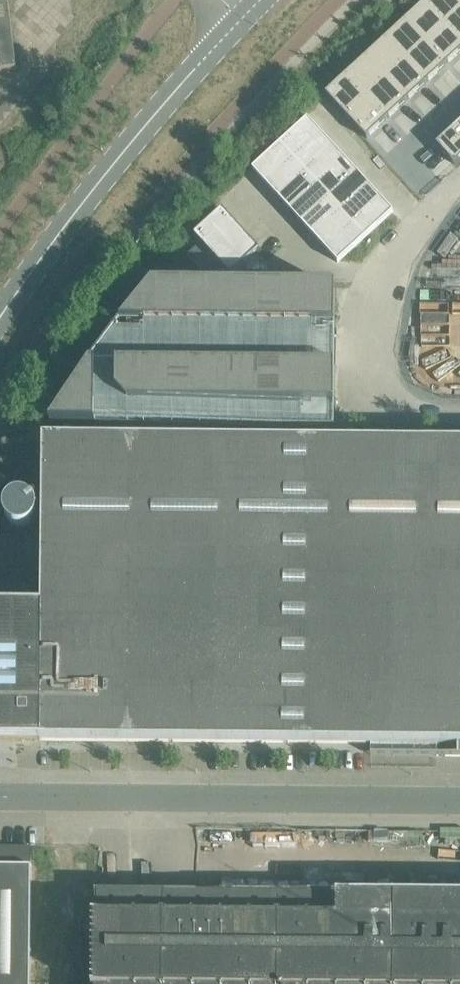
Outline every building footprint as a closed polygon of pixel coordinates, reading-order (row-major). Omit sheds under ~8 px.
[(15,69),(8,9),(7,0),(0,0),(0,71),(15,69)] [(457,0),(427,0),(424,3),(459,42),(459,3),(457,0)] [(445,66),(459,51),(459,42),(424,3),(404,21),(445,66)] [(404,21),(384,40),(425,84),(445,66),(404,21)] [(405,102),(425,84),(384,40),(365,58),(405,102)] [(345,76),(386,120),(405,102),(365,58),(345,76)] [(345,76),(325,94),(366,138),(386,120),(345,76)] [(308,119),(252,170),(337,263),(392,213),(308,119)] [(458,123),(436,144),(454,164),(459,159),(459,125),(458,123)] [(222,209),(194,234),(230,274),(258,249),(222,209)] [(152,286),(120,325),(335,327),(335,287),(152,286)] [(90,365),(50,425),(95,426),(96,365),(90,365)] [(335,367),(117,365),(116,393),(128,405),(334,407),(335,367)] [(371,743),(370,755),(459,756),(459,442),(43,438),(41,604),(0,603),(0,740),(371,743)] [(4,505),(3,507),(3,509),(3,511),(4,513),(4,514),(4,515),(5,517),(6,519),(8,520),(10,522),(13,524),(15,525),(17,525),(20,526),(23,526),(26,525),(29,524),(30,522),(32,521),(33,520),(34,519),(35,517),(36,515),(36,514),(37,512),(37,511),(37,509),(37,506),(36,504),(36,503),(36,502),(35,500),(33,498),(33,497),(30,495),(28,493),(25,492),(23,492),(20,492),(17,492),(14,493),(11,494),(9,496),(7,498),(5,501),(4,503),(4,504),(4,505)] [(31,847),(0,846),(0,983),(30,983),(31,847)] [(309,871),(309,870),(308,869),(308,895),(108,894),(108,893),(97,893),(97,891),(95,891),(95,917),(92,917),(92,983),(459,983),(459,873),(309,871)]
